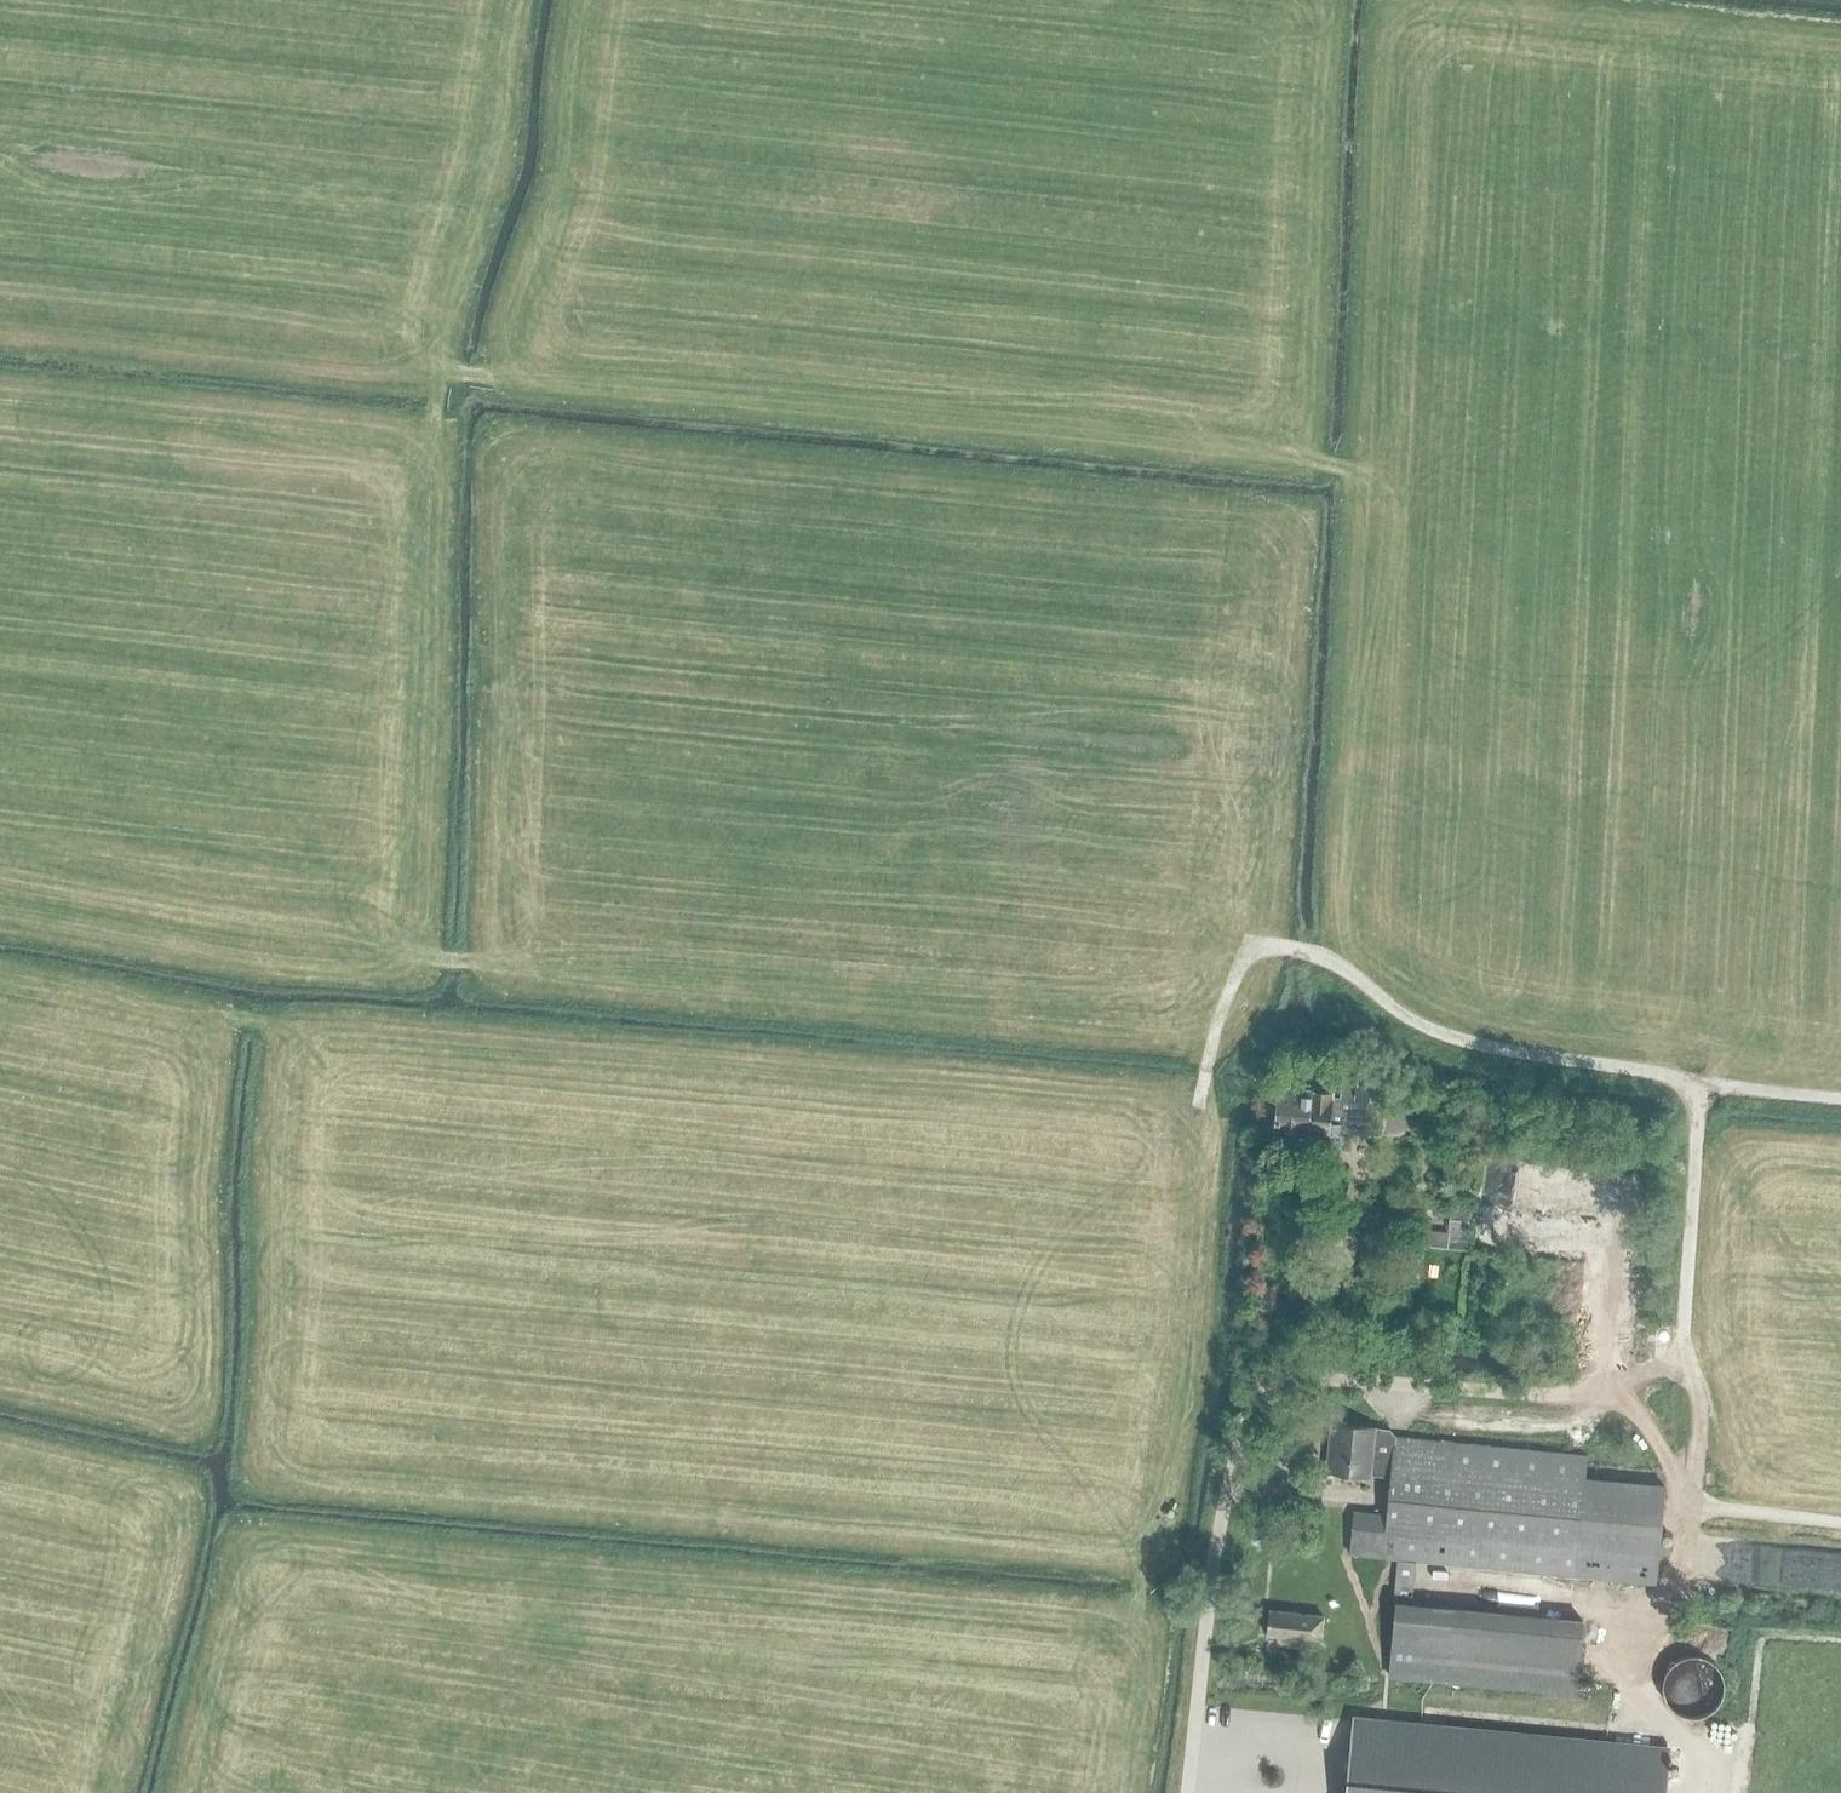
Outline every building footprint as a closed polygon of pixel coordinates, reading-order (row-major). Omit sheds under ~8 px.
[(1278,1088),(1274,1135),(1306,1137),(1305,1145),(1311,1145),(1310,1159),(1339,1162),(1342,1131),(1344,1131),(1365,1133),(1367,1101),(1369,1087),(1356,1086),(1357,1077),(1341,1076),(1340,1098),(1332,1097),(1332,1092),(1278,1088)] [(1505,1169),(1504,1202),(1599,1204),(1599,1171),(1505,1169)] [(1450,1208),(1449,1219),(1469,1221),(1470,1210),(1450,1208)] [(1415,1226),(1413,1243),(1447,1247),(1449,1230),(1415,1226)] [(1332,1424),(1327,1472),(1370,1477),(1371,1474),(1372,1461),(1394,1444),(1391,1476),(1387,1516),(1354,1512),(1350,1554),(1398,1559),(1395,1602),(1396,1602),(1388,1678),(1575,1696),(1582,1620),(1411,1603),(1414,1560),(1654,1584),(1664,1487),(1584,1479),(1586,1457),(1433,1442),(1397,1438),(1397,1435),(1390,1428),(1376,1427),(1376,1428),(1332,1424)] [(1253,1527),(1252,1542),(1269,1543),(1270,1529),(1253,1527)] [(1323,1617),(1270,1611),(1267,1635),(1276,1636),(1275,1645),(1319,1650),(1323,1617)] [(1663,1673),(1661,1685),(1661,1689),(1663,1697),(1669,1706),(1674,1711),(1680,1714),(1686,1716),(1693,1717),(1700,1716),(1704,1715),(1707,1713),(1714,1708),(1719,1702),(1721,1699),(1723,1692),(1724,1685),(1723,1679),(1721,1673),(1715,1664),(1712,1661),(1705,1657),(1697,1655),(1693,1654),(1682,1656),(1676,1658),(1671,1662),(1667,1667),(1663,1673)] [(1353,1715),(1345,1792),(1665,1792),(1669,1746),(1353,1715)]
